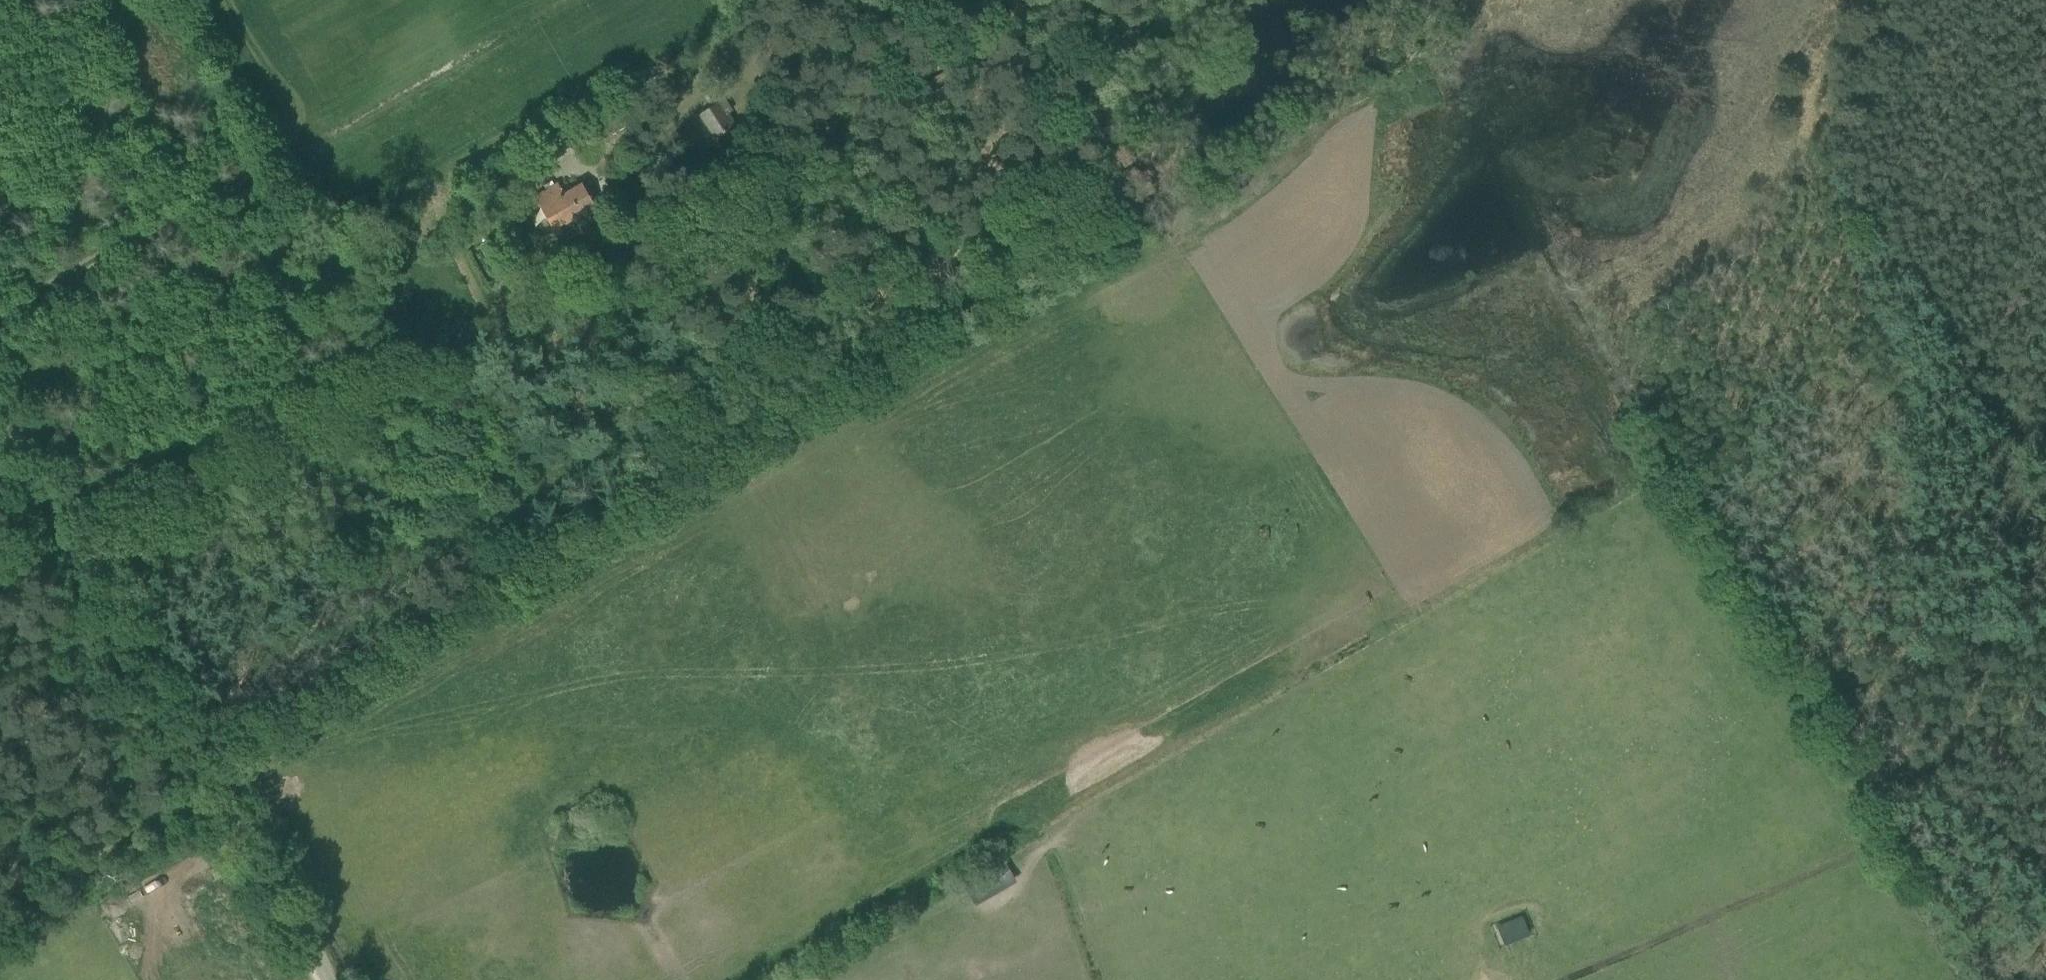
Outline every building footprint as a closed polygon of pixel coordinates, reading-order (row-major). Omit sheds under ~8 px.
[(731,111),(721,94),(717,89),(706,96),(713,107),(701,115),(716,138),(735,126),(727,114),(731,111)] [(558,184),(541,193),(535,197),(543,212),(553,229),(595,206),(583,184),(564,195),(558,184)] [(963,879),(973,900),(1014,881),(1004,860),(963,879)] [(1528,934),(1522,914),(1494,923),(1500,943),(1528,934)]
